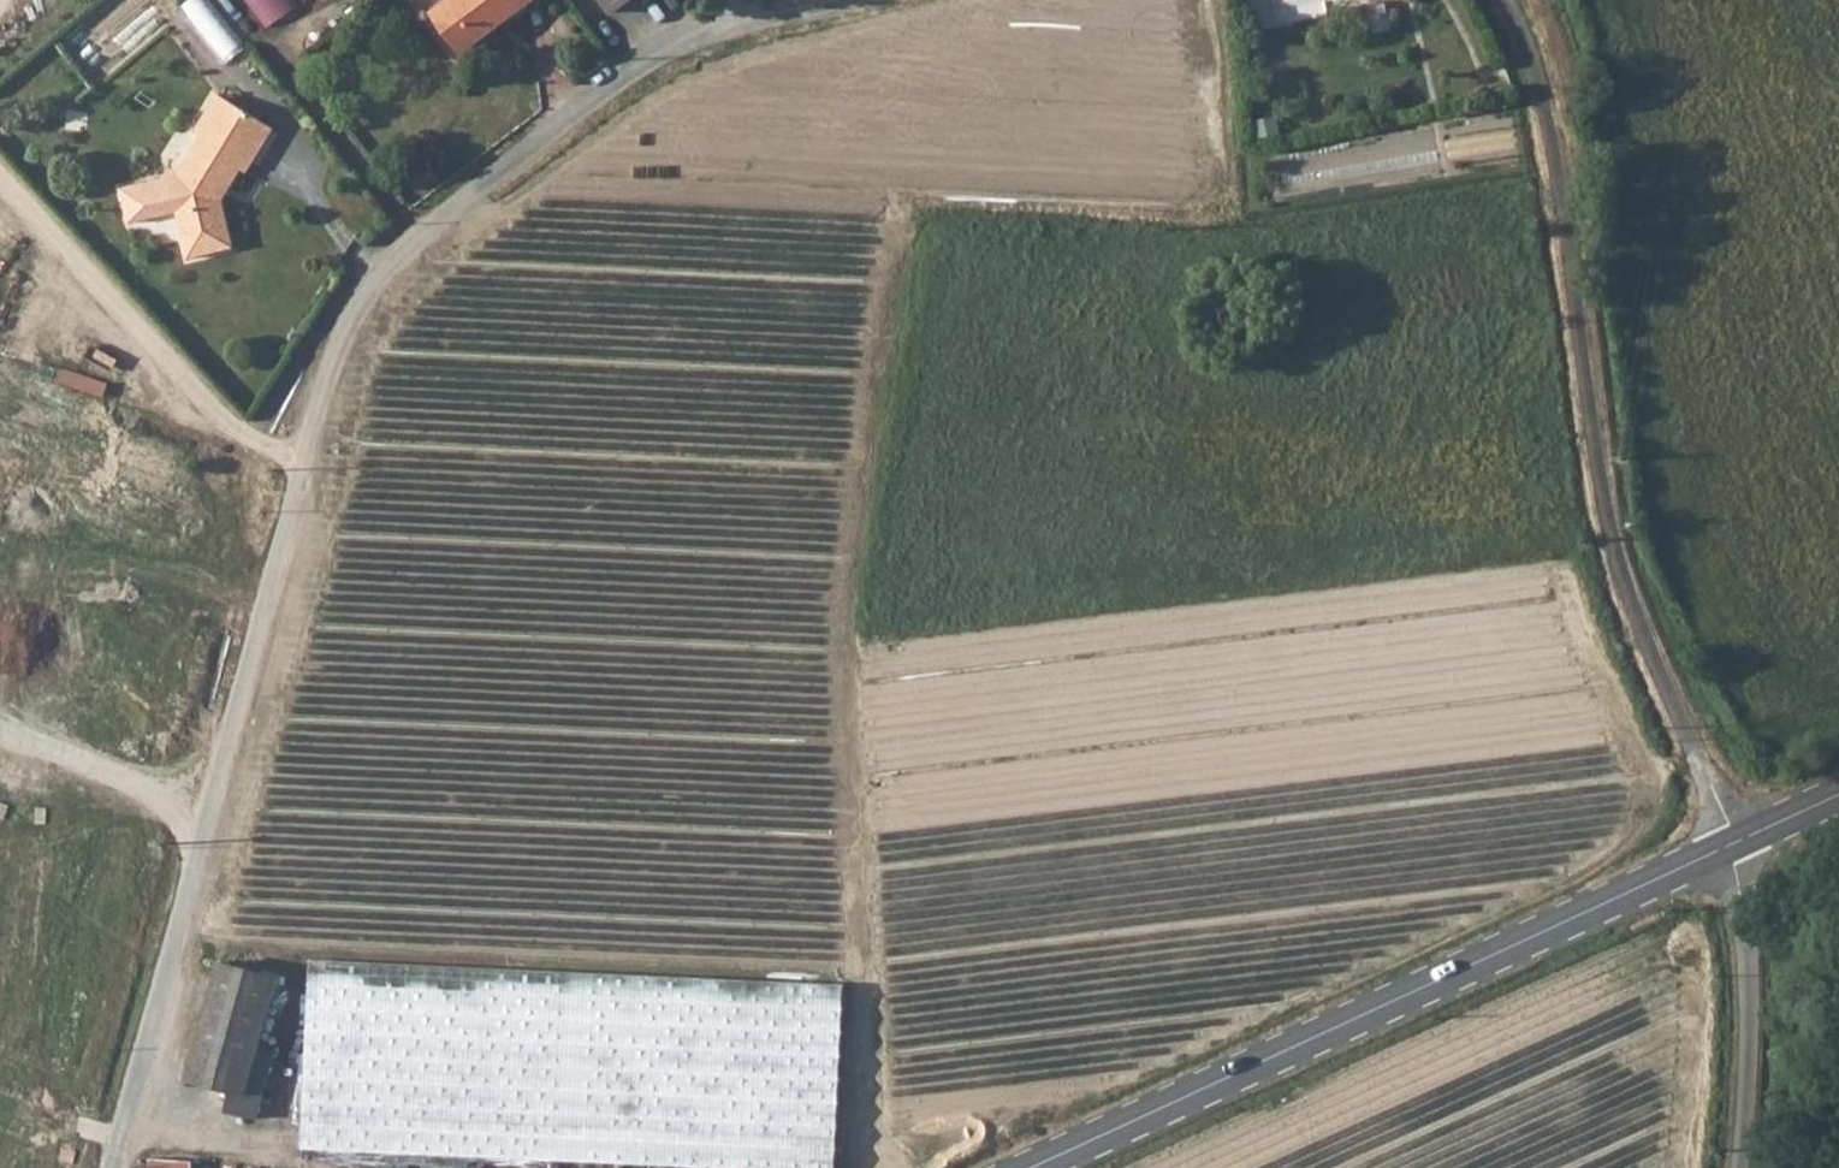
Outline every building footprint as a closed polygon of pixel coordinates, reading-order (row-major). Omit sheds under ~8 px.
[(231,63),(252,46),(213,0),(193,0),(184,7),(231,63)] [(267,28),(302,6),(298,0),(249,0),(267,28)] [(437,16),(468,56),(536,0),(458,0),(437,16)] [(181,217),(192,264),(237,253),(226,206),(224,198),(229,190),(234,193),(245,175),(250,178),(278,134),(222,100),(199,137),(206,141),(165,207),(181,217)] [(226,206),(234,193),(229,190),(224,198),(226,206)] [(300,1148),(550,1160),(717,1167),(837,1167),(846,981),(310,955),(300,1148)] [(250,1102),(285,989),(226,969),(192,1083),(250,1102)]
